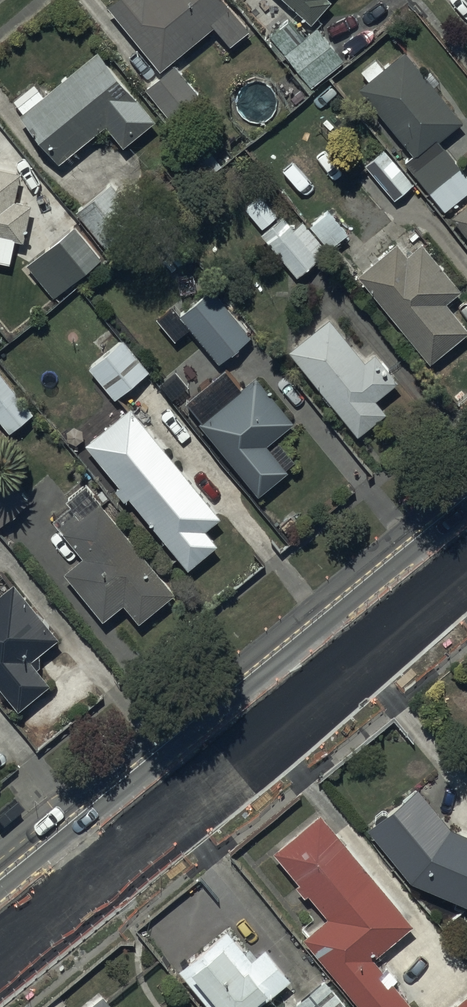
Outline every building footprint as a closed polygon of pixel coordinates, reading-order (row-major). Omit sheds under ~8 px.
[(107,2),(160,66),(214,22),(230,42),(249,26),(228,0),(109,0),(107,2)] [(297,7),(271,34),(311,83),(344,56),(312,17),(327,0),(290,0),(297,7)] [(24,108),(21,110),(59,158),(106,121),(123,143),(156,117),(98,47),(44,92),(34,80),(14,97),(24,108)] [(466,188),(466,173),(438,137),(461,118),(432,83),(438,78),(429,67),(423,72),(403,48),(382,65),(375,56),(359,68),(367,77),(357,85),(413,152),(404,160),(444,207),(466,188)] [(198,91),(173,62),(145,87),(169,115),(198,91)] [(412,181),(382,146),(349,176),(378,209),(393,196),(393,197),(412,181)] [(11,260),(16,236),(23,238),(31,200),(15,197),(21,169),(0,165),(0,258),(11,260)] [(111,180),(76,209),(110,248),(144,219),(111,180)] [(259,193),(245,205),(261,225),(276,213),(259,193)] [(451,213),(466,233),(466,200),(451,213)] [(328,208),(309,223),(328,246),(347,231),(328,208)] [(285,209),(260,231),(295,273),(326,247),(301,217),(296,222),(285,209)] [(75,222),(26,262),(53,294),(102,255),(75,222)] [(356,271),(429,359),(466,328),(466,325),(445,299),(461,286),(420,239),(407,251),(396,239),(356,271)] [(252,333),(212,285),(180,312),(220,360),(252,333)] [(328,315),(288,346),(356,431),(384,409),(374,396),(396,378),(373,350),(363,358),(328,315)] [(149,368),(123,336),(89,364),(115,397),(120,393),(121,395),(147,373),(145,371),(149,368)] [(0,367),(0,416),(10,428),(34,409),(0,367)] [(257,372),(200,419),(259,492),(289,468),(286,465),(295,458),(280,440),(272,446),(268,441),(295,420),(257,372)] [(221,514),(131,404),(86,442),(120,483),(116,486),(126,497),(130,494),(189,564),(193,560),(201,570),(226,550),(207,526),(221,514)] [(30,500),(9,472),(0,479),(0,523),(30,500)] [(174,588),(85,481),(66,498),(70,503),(54,517),(84,554),(65,570),(103,616),(124,599),(139,618),(174,588)] [(20,706),(50,681),(31,657),(59,634),(14,579),(0,590),(0,682),(20,706)] [(456,749),(466,762),(466,740),(456,749)] [(366,825),(410,878),(466,902),(466,831),(450,824),(417,784),(366,825)] [(319,811),(272,848),(299,880),(294,884),(303,894),(307,890),(328,915),(303,936),(363,1006),(400,1006),(409,999),(392,979),(396,975),(385,962),(380,966),(372,956),(412,922),(319,811)] [(227,926),(178,966),(212,1006),(251,1006),(289,976),(264,945),(250,956),(227,926)] [(324,977),(292,1003),(295,1006),(345,1006),(347,1005),(324,977)] [(102,992),(84,1006),(115,1006),(102,992)] [(449,1006),(466,1006),(466,992),(449,1006)]
